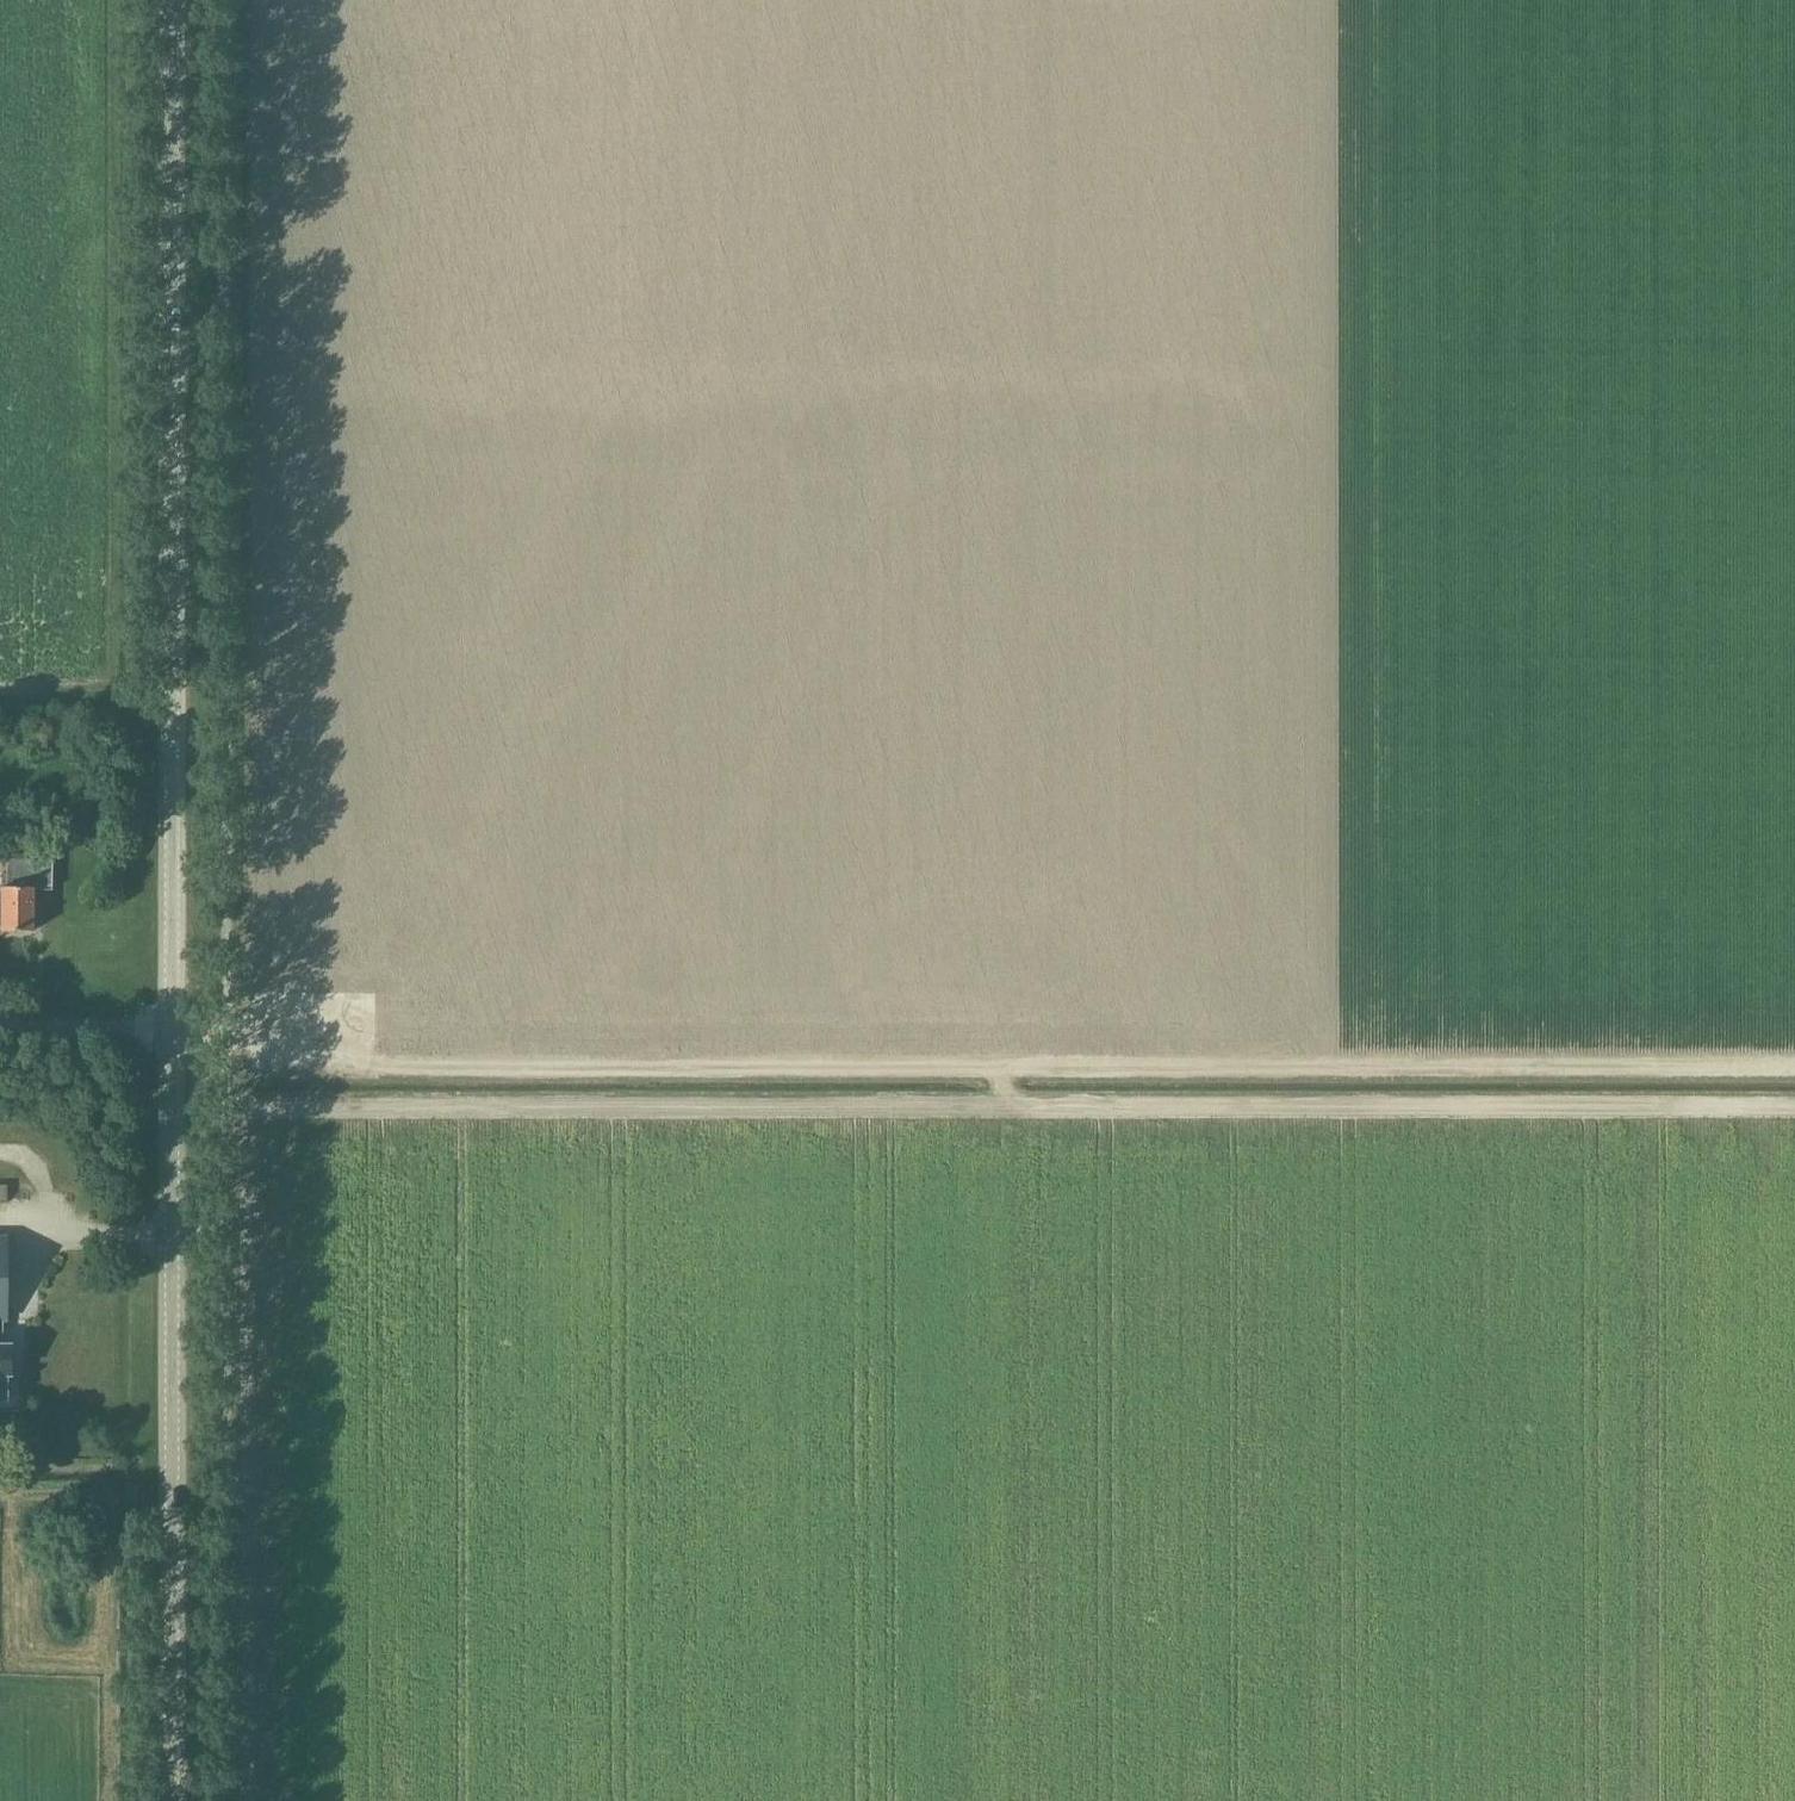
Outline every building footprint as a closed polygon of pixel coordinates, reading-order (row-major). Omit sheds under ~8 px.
[(51,890),(51,860),(7,859),(7,872),(1,873),(1,932),(33,932),(33,890),(51,890)] [(0,1236),(0,1398),(6,1398),(6,1375),(10,1375),(10,1345),(0,1345),(0,1319),(6,1319),(6,1236),(0,1236)]
